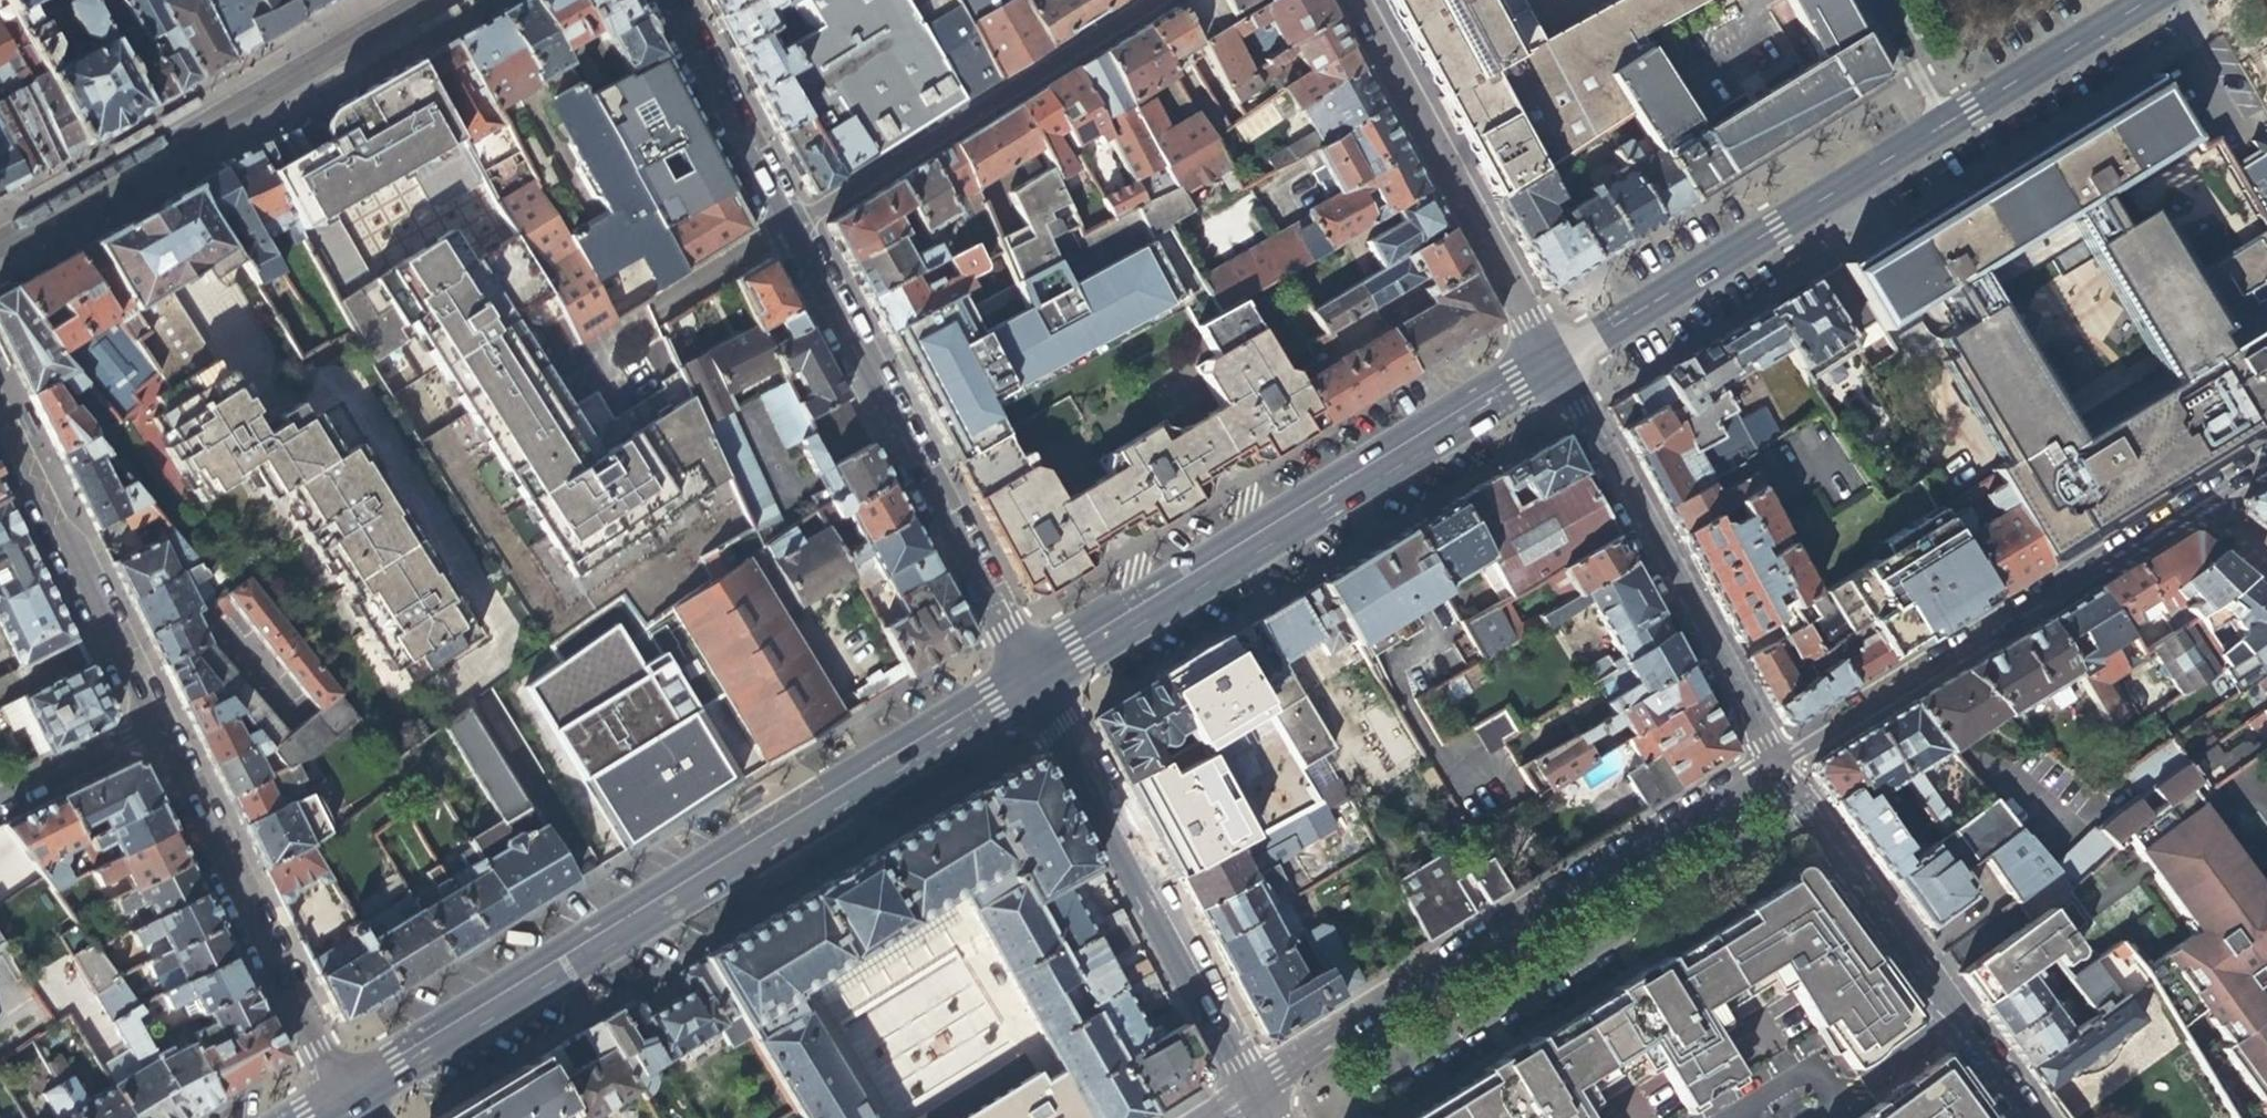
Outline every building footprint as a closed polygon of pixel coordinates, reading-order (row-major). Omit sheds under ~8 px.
[(2,38),(22,74),(35,68),(45,86),(52,82),(8,0),(0,0),(0,1),(3,6),(0,7),(0,13),(3,18),(6,17),(9,18),(15,30),(2,38)] [(125,123),(145,112),(150,109),(90,0),(74,0),(67,5),(84,36),(95,37),(100,44),(92,48),(91,46),(85,46),(74,52),(73,57),(75,60),(57,70),(51,60),(63,53),(50,31),(53,24),(39,1),(41,0),(8,0),(52,82),(58,93),(87,145),(103,136),(125,123)] [(123,0),(90,0),(150,109),(167,99),(175,94),(123,0)] [(175,94),(189,86),(200,80),(155,0),(123,0),(175,94)] [(231,62),(200,0),(155,0),(200,80),(215,71),(231,62)] [(231,62),(247,53),(259,46),(244,20),(261,11),(255,0),(200,0),(231,62)] [(261,11),(244,20),(259,46),(283,31),(302,21),(290,0),(255,0),(261,11)] [(302,21),(337,0),(290,0),(302,21)] [(564,65),(528,0),(522,0),(514,5),(497,14),(546,102),(552,100),(553,94),(544,78),(564,65)] [(578,0),(528,0),(564,65),(581,94),(584,99),(620,78),(598,38),(578,0)] [(605,34),(638,16),(629,0),(578,0),(598,38),(605,34)] [(712,19),(747,0),(702,0),(712,19)] [(712,19),(721,35),(730,51),(767,34),(778,29),(769,12),(777,8),(779,6),(774,0),(747,0),(712,19)] [(779,6),(780,8),(787,8),(791,6),(799,0),(774,0),(779,6)] [(899,0),(799,0),(791,6),(798,19),(807,34),(791,44),(786,47),(797,65),(808,82),(858,165),(962,100),(908,15),(899,0)] [(908,15),(937,0),(899,0),(908,15)] [(908,15),(962,100),(983,88),(997,79),(954,0),(937,0),(908,15)] [(997,79),(1052,45),(1030,10),(1024,0),(954,0),(997,79)] [(1030,10),(1045,0),(1024,0),(1030,10)] [(1030,10),(1052,45),(1093,20),(1123,1),(1122,0),(1045,0),(1030,10)] [(1200,43),(1236,22),(1231,14),(1223,0),(1187,0),(1174,8),(1196,46),(1200,43)] [(1251,30),(1266,22),(1278,42),(1282,49),(1332,20),(1321,0),(1275,0),(1273,1),(1259,9),(1236,22),(1200,43),(1228,91),(1251,74),(1233,40),(1251,30)] [(1254,1),(1256,0),(1223,0),(1231,14),(1254,1)] [(1259,9),(1273,1),(1273,0),(1256,0),(1254,1),(1259,9)] [(1383,2),(1394,23),(1417,65),(1422,74),(1438,102),(1525,54),(1527,53),(1498,0),(1386,0),(1383,2)] [(1561,49),(1543,53),(1530,62),(1511,76),(1496,84),(1478,108),(1451,125),(1483,184),(1498,176),(1507,194),(1539,174),(1632,114),(1607,76),(1645,51),(1639,43),(1716,0),(1648,0),(1561,49)] [(1645,51),(1607,76),(1632,114),(1657,154),(1689,204),(1797,138),(1884,85),(1837,0),(1787,0),(1820,61),(1699,136),(1645,51)] [(463,13),(458,3),(419,25),(424,34),(463,13)] [(777,8),(786,25),(798,19),(791,6),(787,8),(780,8),(779,6),(777,8)] [(786,25),(777,8),(769,12),(778,29),(780,27),(786,25)] [(1195,53),(1196,46),(1174,8),(1157,19),(1143,28),(1171,73),(1188,62),(1197,57),(1195,53)] [(548,106),(546,102),(497,14),(487,20),(459,35),(498,105),(508,100),(516,95),(529,116),(548,106)] [(605,34),(626,75),(659,55),(651,41),(638,16),(605,34)] [(780,27),(791,44),(807,34),(798,19),(786,25),(780,27)] [(1300,63),(1306,75),(1307,75),(1349,51),(1339,32),(1332,20),(1282,49),(1264,60),(1268,67),(1274,64),(1276,67),(1287,61),(1292,53),(1294,52),(1300,63)] [(1264,51),(1278,42),(1266,22),(1251,30),(1264,51)] [(1172,75),(1171,73),(1143,28),(1126,38),(1102,53),(1164,166),(1211,138),(1196,114),(1172,127),(1164,126),(1150,101),(1142,105),(1137,96),(1172,75)] [(1,83),(45,169),(60,161),(67,157),(38,104),(22,74),(2,38),(0,34),(0,62),(5,59),(14,76),(1,83)] [(778,52),(767,34),(730,51),(750,88),(775,134),(803,117),(796,105),(784,84),(779,75),(797,65),(786,47),(778,52)] [(505,119),(498,105),(459,35),(442,45),(425,54),(471,136),(505,119)] [(1306,75),(1281,92),(1295,113),(1301,110),(1361,73),(1355,63),(1349,51),(1307,75),(1306,75)] [(1135,182),(1165,168),(1164,166),(1102,53),(1090,60),(1072,71),(1125,163),(1135,182)] [(368,86),(412,171),(432,205),(447,203),(488,178),(471,136),(425,54),(395,71),(368,86)] [(1530,62),(1525,54),(1438,102),(1443,110),(1451,125),(1478,108),(1496,84),(1511,76),(1530,62)] [(627,174),(700,133),(689,111),(669,75),(659,55),(626,75),(620,78),(584,99),(627,174)] [(1258,87),(1235,105),(1243,118),(1281,92),(1306,75),(1300,63),(1258,87)] [(796,78),(800,85),(808,82),(797,65),(779,75),(784,84),(796,78)] [(1116,166),(1125,163),(1072,71),(1061,78),(1039,91),(1061,131),(1070,148),(1096,133),(1116,166)] [(1314,134),(1287,151),(1293,162),(1303,157),(1313,151),(1381,110),(1370,90),(1361,73),(1301,110),(1314,134)] [(1258,87),(1251,74),(1228,91),(1227,91),(1235,105),(1258,87)] [(1985,298),(2045,262),(2049,259),(2060,274),(2084,259),(2107,245),(2098,229),(2112,221),(2103,206),(2098,197),(2192,138),(2154,80),(2024,160),(1902,234),(1939,293),(1954,317),(1985,298)] [(28,180),(39,173),(45,169),(1,83),(0,81),(0,131),(28,180)] [(807,97),(796,105),(803,117),(838,177),(853,168),(858,165),(808,82),(800,85),(807,97)] [(412,171),(368,86),(335,105),(333,110),(330,119),(329,132),(339,151),(354,174),(367,196),(412,171)] [(1049,137),(1061,131),(1039,91),(1030,97),(1016,106),(1038,150),(1044,163),(1048,171),(1053,181),(1068,173),(1049,137)] [(58,93),(38,104),(67,157),(80,149),(87,145),(58,93)] [(579,136),(569,141),(577,154),(612,211),(639,194),(627,174),(584,99),(581,94),(562,105),(579,136)] [(1192,106),(1196,114),(1211,138),(1228,128),(1208,96),(1192,106)] [(204,107),(199,97),(160,119),(165,128),(204,107)] [(989,180),(1038,150),(1016,106),(998,117),(969,135),(989,180)] [(321,117),(307,124),(350,201),(367,196),(354,174),(329,132),(330,119),(333,110),(321,117)] [(1336,195),(1351,186),(1407,156),(1391,128),(1381,110),(1313,151),(1336,195)] [(803,117),(775,134),(792,164),(808,195),(838,177),(803,117)] [(506,133),(532,178),(577,154),(569,141),(558,123),(557,121),(529,137),(521,124),(506,133)] [(156,133),(151,124),(112,145),(117,154),(156,133)] [(571,578),(575,575),(413,317),(388,269),(370,281),(330,213),(350,201),(307,124),(294,131),(282,138),(356,266),(396,348),(402,344),(395,331),(407,324),(571,578)] [(4,193),(20,184),(28,180),(0,131),(0,186),(4,193)] [(661,231),(730,189),(715,160),(700,133),(627,174),(639,194),(661,231)] [(372,365),(396,348),(356,266),(282,138),(280,135),(253,148),(300,236),(327,287),(372,365)] [(989,180),(969,135),(963,138),(953,145),(973,190),(989,180)] [(1227,167),(1211,138),(1164,166),(1165,168),(1175,186),(1146,201),(1134,207),(1149,235),(1167,225),(1192,212),(1182,194),(1227,167)] [(2266,227),(2266,148),(2253,143),(2253,145),(2258,154),(2246,162),(2231,170),(2266,227)] [(983,214),(973,190),(953,145),(942,151),(927,161),(948,201),(956,195),(964,197),(974,218),(983,214)] [(290,242),(300,236),(253,148),(236,156),(219,164),(223,171),(261,240),(281,227),(290,242)] [(1613,156),(1623,173),(1655,224),(1673,213),(1689,204),(1657,154),(1639,165),(1632,161),(1624,149),(1613,156)] [(1273,173),(1293,162),(1287,151),(1267,161),(1273,173)] [(1303,157),(1326,200),(1336,195),(1313,151),(1303,157)] [(618,222),(629,241),(658,289),(673,280),(685,272),(661,231),(639,194),(612,211),(577,154),(532,178),(533,180),(613,322),(642,305),(610,252),(600,233),(618,222)] [(1372,223),(1394,210),(1426,192),(1417,175),(1407,156),(1351,186),(1372,223)] [(955,216),(948,201),(927,161),(913,169),(891,183),(917,220),(926,235),(938,227),(955,216)] [(280,270),(261,240),(223,171),(197,185),(243,260),(263,292),(270,289),(265,280),(280,270)] [(996,242),(1000,253),(1014,283),(1053,264),(1044,243),(1075,226),(1053,181),(1048,171),(1007,196),(1023,230),(996,242)] [(1614,183),(1594,196),(1622,244),(1642,233),(1655,224),(1623,173),(1613,180),(1614,183)] [(1547,207),(1555,202),(1539,174),(1507,194),(1494,203),(1504,222),(1517,244),(1551,224),(1556,221),(1547,207)] [(496,202),(515,235),(576,343),(613,322),(533,180),(496,202)] [(1099,199),(1110,219),(1134,207),(1146,201),(1135,182),(1099,199)] [(894,235),(917,220),(891,183),(823,225),(845,266),(894,235)] [(207,282),(243,260),(197,185),(180,195),(159,206),(201,272),(207,282)] [(1325,250),(1372,223),(1351,186),(1336,195),(1326,200),(1317,205),(1310,209),(1305,215),(1325,250)] [(753,230),(730,189),(661,231),(685,272),(753,230)] [(1377,263),(1356,274),(1361,280),(1410,253),(1448,232),(1437,212),(1426,192),(1394,210),(1400,221),(1365,241),(1377,263)] [(1588,200),(1563,216),(1569,226),(1591,263),(1608,253),(1622,244),(1594,196),(1592,193),(1585,196),(1588,200)] [(1563,216),(1555,202),(1547,207),(1556,221),(1563,216)] [(191,278),(201,272),(159,206),(151,211),(147,213),(132,222),(173,289),(191,278)] [(1177,299),(1192,326),(1216,312),(1196,277),(1167,225),(1149,235),(1134,207),(1110,219),(1097,225),(1079,234),(1075,226),(1044,243),(1053,264),(1014,283),(1025,309),(979,334),(956,295),(882,333),(952,464),(980,448),(1000,436),(986,413),(1177,299)] [(1305,215),(1196,277),(1216,312),(1238,299),(1286,272),(1312,257),(1325,250),(1305,215)] [(1563,216),(1556,221),(1551,224),(1558,233),(1569,226),(1563,216)] [(2084,259),(2123,321),(2129,317),(2131,316),(2163,296),(2175,316),(2180,324),(2208,306),(2158,227),(2148,232),(2138,218),(2118,230),(2121,236),(2107,245),(2084,259)] [(2118,230),(2112,221),(2098,229),(2107,245),(2121,236),(2118,230)] [(170,291),(173,289),(132,222),(117,230),(93,243),(122,298),(134,314),(150,335),(135,346),(157,375),(169,393),(156,401),(166,415),(157,421),(166,436),(172,432),(179,443),(169,450),(186,477),(191,474),(199,486),(194,489),(202,502),(238,480),(235,476),(250,467),(254,475),(258,472),(266,484),(261,486),(270,501),(286,491),(296,506),(301,503),(309,515),(296,522),(323,565),(335,557),(343,569),(337,572),(356,602),(361,599),(369,611),(357,619),(383,660),(394,653),(402,666),(398,668),(407,683),(478,639),(469,625),(464,628),(456,616),(461,612),(435,570),(430,573),(422,561),(428,558),(409,528),(404,531),(396,520),(401,516),(375,474),(370,477),(362,465),(367,462),(358,447),(342,456),(333,443),(328,446),(321,434),(326,431),(317,417),(310,421),(300,407),(259,432),(170,291)] [(1558,233),(1551,224),(1517,244),(1542,290),(1548,289),(1570,276),(1591,263),(1569,226),(1558,233)] [(947,245),(938,227),(926,235),(931,243),(942,260),(946,258),(971,246),(965,236),(947,245)] [(2212,304),(2266,270),(2266,228),(2266,227),(2194,274),(2212,304)] [(602,558),(673,512),(631,433),(628,435),(616,417),(612,420),(610,420),(612,422),(586,438),(568,410),(541,367),(577,344),(576,343),(515,235),(466,265),(446,232),(413,253),(459,337),(465,339),(602,558)] [(1418,268),(1432,293),(1471,274),(1462,257),(1452,240),(1451,238),(1450,236),(1448,232),(1410,253),(1361,280),(1356,282),(1370,306),(1378,320),(1391,314),(1386,306),(1382,308),(1378,302),(1416,282),(1411,272),(1418,268)] [(1880,330),(1939,293),(1902,234),(1872,252),(1843,270),(1875,322),(1880,330)] [(906,255),(894,235),(845,266),(863,299),(912,275),(942,260),(931,243),(906,255)] [(629,241),(610,252),(642,305),(648,302),(652,299),(650,294),(658,289),(629,241)] [(110,308),(122,298),(93,243),(74,253),(110,308)] [(922,292),(912,275),(863,299),(882,333),(956,295),(969,288),(965,279),(978,271),(980,264),(971,246),(946,258),(955,277),(922,292)] [(110,308),(74,253),(42,271),(12,288),(79,377),(87,386),(117,422),(119,425),(142,408),(133,397),(157,375),(135,346),(120,323),(110,308)] [(575,575),(602,558),(465,339),(459,337),(413,253),(388,269),(413,317),(575,575)] [(1327,284),(1312,257),(1286,272),(1308,308),(1334,294),(1327,284)] [(733,280),(769,348),(806,328),(768,258),(733,280)] [(2055,277),(2060,274),(2049,259),(2045,262),(2055,277)] [(1847,340),(1875,322),(1843,270),(1841,266),(1824,276),(1811,285),(1829,312),(1847,340)] [(1354,269),(1327,284),(1334,294),(1356,282),(1361,280),(1356,274),(1354,269)] [(2212,304),(2225,325),(2230,333),(2226,335),(2216,341),(2199,352),(2255,441),(2266,434),(2266,270),(2212,304)] [(1424,297),(1430,307),(1436,317),(1455,348),(1482,332),(1497,322),(1478,286),(1475,282),(1471,274),(1432,293),(1424,297)] [(731,336),(712,348),(705,352),(727,392),(778,366),(769,348),(733,280),(716,290),(740,331),(731,336)] [(1330,327),(1370,306),(1356,282),(1334,294),(1308,308),(1322,331),(1330,327)] [(1854,351),(1847,340),(1829,312),(1811,285),(1790,297),(1763,314),(1786,351),(1796,365),(1806,382),(1854,351)] [(71,394),(87,386),(79,377),(12,288),(5,292),(0,295),(0,337),(7,351),(28,395),(52,384),(60,380),(71,394)] [(2131,316),(2162,365),(2194,345),(2180,324),(2175,316),(2163,296),(2131,316)] [(110,308),(120,323),(134,314),(122,298),(110,308)] [(1989,477),(1990,477),(2024,455),(2028,453),(2025,450),(2027,448),(2027,447),(2027,446),(2026,446),(2026,444),(2026,443),(2026,441),(2026,440),(2026,439),(2026,438),(2026,437),(2026,436),(2026,435),(2027,434),(2027,433),(2028,432),(2028,431),(2029,430),(2030,428),(2031,428),(2031,427),(2032,426),(2032,425),(2033,424),(2034,424),(2035,423),(2035,422),(2037,422),(2037,421),(2038,421),(2039,420),(2040,420),(2041,419),(2042,419),(2043,419),(2044,419),(2045,419),(2046,419),(2048,418),(2049,419),(2050,419),(2051,419),(2052,419),(2053,419),(2055,419),(2056,420),(2057,420),(2058,421),(2059,422),(2060,422),(1985,298),(1954,317),(1960,326),(1957,328),(1962,336),(1938,350),(1943,358),(1935,365),(1997,465),(1986,472),(1989,477)] [(1238,299),(1216,312),(1192,326),(1193,327),(1211,358),(1257,330),(1238,299)] [(712,348),(695,303),(679,313),(662,323),(668,336),(660,339),(662,341),(668,356),(676,373),(682,385),(700,424),(727,411),(733,408),(727,392),(705,352),(712,348)] [(2180,324),(2194,345),(2212,334),(2216,341),(2226,335),(2221,328),(2208,306),(2180,324)] [(1430,307),(1388,332),(1394,343),(1412,374),(1418,369),(1436,359),(1455,348),(1436,317),(1430,307)] [(134,314),(120,323),(135,346),(150,335),(134,314)] [(1749,366),(1752,372),(1786,351),(1763,314),(1739,329),(1710,346),(1727,374),(1741,365),(1749,366)] [(2123,321),(2154,370),(2162,365),(2131,316),(2129,317),(2123,321)] [(2225,325),(2221,328),(2226,335),(2230,333),(2225,325)] [(1336,338),(1330,327),(1322,331),(1302,341),(1308,354),(1336,338)] [(805,397),(797,401),(807,420),(845,400),(806,328),(769,348),(778,366),(783,374),(791,370),(805,397)] [(1933,342),(1938,350),(1962,336),(1957,328),(1933,342)] [(1254,468),(1324,426),(1299,385),(1293,375),(1282,371),(1257,330),(1211,358),(1194,368),(1218,407),(1204,415),(1213,430),(1219,431),(1225,428),(1230,437),(1225,440),(1224,446),(1233,461),(1245,453),(1250,460),(1254,468)] [(1336,363),(1299,385),(1324,426),(1351,410),(1398,382),(1412,374),(1394,343),(1388,332),(1347,356),(1345,354),(1336,360),(1336,363)] [(2212,334),(2194,345),(2199,352),(2216,341),(2212,334)] [(658,360),(668,356),(662,341),(650,346),(658,360)] [(2194,345),(2162,365),(2223,460),(2255,441),(2199,352),(2194,345)] [(1709,385),(1727,374),(1710,346),(1664,374),(1628,397),(1607,409),(1620,433),(1658,409),(1673,400),(1679,410),(1685,420),(1712,397),(1708,390),(1709,385)] [(405,380),(414,374),(399,348),(389,353),(405,380)] [(1728,408),(1796,365),(1786,351),(1752,372),(1733,384),(1720,393),(1728,408)] [(2154,370),(2128,387),(2129,388),(2188,481),(2223,460),(2162,365),(2154,370)] [(662,388),(652,394),(664,412),(631,433),(673,512),(725,478),(700,424),(682,385),(676,373),(659,383),(662,388)] [(821,471),(824,469),(831,465),(807,420),(797,401),(787,382),(757,396),(785,447),(803,438),(804,442),(804,446),(816,468),(821,471)] [(66,408),(52,384),(28,395),(44,426),(57,453),(92,435),(87,427),(71,405),(66,408)] [(101,430),(117,422),(87,386),(71,394),(101,430)] [(2064,427),(2060,422),(2059,422),(2058,421),(2057,420),(2056,420),(2055,419),(2053,419),(2052,419),(2051,419),(2050,419),(2049,419),(2048,418),(2046,419),(2045,419),(2044,419),(2043,419),(2042,419),(2041,419),(2040,420),(2039,420),(2038,421),(2037,421),(2037,422),(2035,422),(2035,423),(2034,424),(2033,424),(2032,425),(2032,426),(2031,427),(2031,428),(2030,428),(2029,430),(2028,431),(2028,432),(2027,433),(2027,434),(2026,435),(2026,436),(2026,437),(2026,438),(2026,439),(2026,440),(2026,441),(2026,443),(2026,444),(2026,446),(2027,446),(2027,447),(2027,448),(2025,450),(2028,453),(2052,437),(2129,388),(2128,387),(2064,427)] [(2188,481),(2129,388),(2052,437),(2108,530),(2188,481)] [(593,393),(568,410),(586,438),(612,422),(610,420),(612,420),(593,393)] [(1731,413),(1728,408),(1720,393),(1712,397),(1685,420),(1634,457),(1644,474),(1663,510),(1712,480),(1695,451),(1699,448),(1702,452),(1715,445),(1714,439),(1719,436),(1712,425),(1731,413)] [(622,413),(616,417),(628,435),(631,433),(664,412),(652,394),(622,413)] [(27,409),(19,412),(29,435),(37,431),(27,409)] [(1664,419),(1658,409),(1620,433),(1626,444),(1634,457),(1685,420),(1679,410),(1664,419)] [(779,518),(727,411),(700,424),(725,478),(749,529),(752,534),(779,518)] [(1213,473),(1233,461),(1224,446),(1225,440),(1230,437),(1225,428),(1219,431),(1213,430),(1204,415),(1185,427),(1192,439),(1192,448),(1188,451),(1192,459),(1197,457),(1204,459),(1213,473)] [(1105,475),(1092,483),(1101,499),(1109,499),(1112,497),(1117,506),(1113,509),(1111,515),(1120,530),(1133,522),(1138,529),(1142,535),(1209,493),(1201,480),(1213,473),(1204,459),(1197,457),(1192,459),(1188,451),(1192,448),(1192,439),(1185,427),(1172,435),(1163,422),(1097,462),(1105,475)] [(108,455),(92,435),(57,453),(76,490),(95,529),(122,515),(146,502),(132,485),(109,497),(93,463),(108,455)] [(1022,470),(1000,436),(980,448),(991,468),(990,469),(989,469),(988,470),(987,471),(986,471),(985,472),(984,473),(983,473),(983,474),(982,475),(981,476),(981,477),(980,478),(980,479),(979,480),(979,482),(978,484),(978,485),(978,486),(978,487),(978,488),(978,489),(979,491),(979,492),(979,493),(980,494),(980,495),(980,496),(972,500),(1028,603),(1080,572),(1096,562),(1088,549),(1102,541),(1094,527),(1085,524),(1081,527),(1076,519),(1081,517),(1083,509),(1074,494),(1060,503),(1035,463),(1022,470)] [(2052,437),(2028,453),(2054,496),(2057,495),(2087,544),(2108,530),(2052,437)] [(1505,473),(1495,479),(1514,514),(1582,477),(1576,467),(1561,439),(1544,449),(1527,459),(1505,473)] [(824,469),(832,484),(876,458),(868,444),(831,465),(824,469)] [(980,448),(952,464),(972,500),(980,496),(980,495),(980,494),(979,493),(979,492),(979,491),(978,489),(978,488),(978,487),(978,486),(978,485),(978,484),(979,482),(979,480),(980,479),(980,478),(981,477),(981,476),(982,475),(983,474),(983,473),(984,473),(985,472),(986,471),(987,471),(988,470),(989,469),(990,469),(991,468),(980,448)] [(1742,459),(1743,461),(1759,488),(1776,478),(1758,449),(1742,459)] [(2054,496),(2028,453),(2024,455),(2080,547),(2087,544),(2057,495),(2054,496)] [(2065,557),(2080,547),(2024,455),(1990,477),(2023,531),(2025,530),(2049,567),(2065,557)] [(810,496),(821,515),(849,498),(854,506),(890,485),(876,458),(832,484),(810,496)] [(1671,524),(1679,538),(1756,490),(1759,488),(1743,461),(1712,480),(1663,510),(1671,524)] [(1512,598),(1541,581),(1615,537),(1597,505),(1582,477),(1514,514),(1495,479),(1474,491),(1454,503),(1512,598)] [(2023,531),(1990,477),(1989,477),(1939,509),(1971,561),(1974,560),(1997,598),(2012,589),(2039,573),(2049,567),(2025,530),(2023,531)] [(1092,483),(1074,494),(1083,509),(1081,517),(1076,519),(1081,527),(1085,524),(1094,527),(1102,541),(1120,530),(1111,515),(1113,509),(1117,506),(1112,497),(1109,499),(1101,499),(1092,483)] [(2244,498),(2243,513),(2266,532),(2266,484),(2244,498)] [(842,513),(858,545),(908,518),(890,485),(854,506),(849,498),(821,515),(818,517),(824,529),(833,523),(833,519),(842,513)] [(1685,548),(1702,580),(1715,603),(1738,643),(1815,593),(1756,490),(1679,538),(1685,548)] [(75,640),(55,599),(5,499),(0,501),(0,561),(2,560),(6,567),(0,570),(0,627),(21,668),(75,640)] [(157,515),(146,502),(122,515),(129,530),(157,515)] [(1483,575),(1500,605),(1504,603),(1512,598),(1454,503),(1429,518),(1404,533),(1439,588),(1480,564),(1483,568),(1483,575)] [(865,555),(878,580),(907,565),(927,554),(908,518),(858,545),(848,552),(839,556),(845,566),(865,555)] [(850,575),(845,566),(839,556),(831,541),(824,529),(801,542),(794,531),(765,548),(797,606),(850,575)] [(170,531),(111,561),(119,577),(129,597),(196,563),(170,531)] [(1442,593),(1439,588),(1404,533),(1376,550),(1319,585),(1352,640),(1356,647),(1389,626),(1397,639),(1403,638),(1415,631),(1406,616),(1442,593)] [(2163,613),(2180,601),(2174,592),(2219,553),(2195,533),(2186,534),(2168,545),(2135,565),(2146,583),(2144,584),(2153,599),(2163,613)] [(1904,534),(1815,593),(1738,643),(1742,652),(1747,660),(1772,645),(1804,626),(1820,653),(1866,624),(1891,663),(1960,621),(1904,534)] [(840,536),(831,541),(839,556),(848,552),(840,536)] [(1541,581),(1559,606),(1630,562),(1622,550),(1615,537),(1541,581)] [(699,562),(711,583),(735,567),(724,546),(699,562)] [(2187,612),(2193,620),(2212,606),(2250,578),(2232,563),(2219,553),(2174,592),(2180,601),(2189,595),(2196,605),(2187,612)] [(973,639),(927,554),(907,565),(953,651),(973,639)] [(723,695),(765,765),(818,733),(839,720),(745,560),(735,567),(711,583),(672,610),(723,695)] [(1617,657),(1608,662),(1614,671),(1622,666),(1670,635),(1653,604),(1630,562),(1559,606),(1538,619),(1544,628),(1545,631),(1589,604),(1617,657)] [(202,569),(196,563),(129,597),(138,616),(147,633),(213,600),(201,576),(205,574),(202,569)] [(901,618),(880,630),(896,660),(898,664),(907,679),(953,651),(907,565),(878,580),(873,583),(877,589),(884,585),(901,618)] [(2123,629),(2135,621),(2141,629),(2164,614),(2163,613),(2153,599),(2144,584),(2146,583),(2135,565),(2120,574),(2096,589),(2123,629)] [(311,755),(356,715),(343,694),(246,577),(227,594),(213,600),(147,633),(155,649),(162,664),(187,651),(215,684),(238,712),(253,729),(262,740),(271,750),(286,767),(293,764),(311,755)] [(2212,606),(2193,620),(2183,627),(2215,673),(2266,638),(2266,592),(2250,578),(2212,606)] [(885,667),(896,660),(880,630),(871,613),(854,583),(842,590),(885,667)] [(1325,657),(1352,640),(1319,585),(1278,610),(1225,642),(1269,716),(1299,697),(1279,663),(1315,641),(1325,657)] [(2123,668),(2141,655),(2123,629),(2096,589),(2077,600),(2044,620),(2079,679),(2116,740),(2130,730),(2103,687),(2126,672),(2123,668)] [(696,711),(723,695),(672,610),(645,627),(625,597),(553,648),(562,664),(525,688),(626,850),(738,781),(696,711)] [(1518,628),(1504,603),(1500,605),(1494,609),(1508,633),(1518,628)] [(835,604),(817,614),(840,660),(859,649),(835,604)] [(1485,661),(1515,644),(1508,633),(1494,609),(1463,627),(1485,661)] [(1538,619),(1518,628),(1508,633),(1515,644),(1544,628),(1538,619)] [(2048,697),(2079,679),(2044,620),(2030,629),(2012,640),(2048,697)] [(1820,653),(1829,667),(1836,661),(1853,687),(1879,671),(1891,663),(1866,624),(1820,653)] [(1821,673),(1829,667),(1820,653),(1804,626),(1772,645),(1747,660),(1753,671),(1758,681),(1762,687),(1763,690),(1773,708),(1799,689),(1815,677),(1821,673)] [(1577,722),(1583,729),(1688,668),(1680,653),(1670,635),(1622,666),(1633,685),(1618,694),(1577,722)] [(2266,675),(2266,638),(2215,673),(2202,682),(2208,691),(2251,661),(2264,677),(2266,675)] [(2012,718),(2048,697),(2012,640),(1991,653),(1962,670),(2008,714),(2012,718)] [(1159,764),(1126,783),(1164,854),(1179,880),(1232,851),(1319,803),(1225,642),(1158,683),(1192,744),(1178,753),(1159,764)] [(2150,649),(2141,655),(2123,668),(2126,672),(2155,713),(2182,695),(2150,649)] [(181,702),(215,684),(187,651),(162,664),(171,681),(181,702)] [(1592,686),(1607,676),(1614,671),(1608,662),(1605,657),(1583,671),(1592,686)] [(1820,685),(1815,677),(1799,689),(1773,708),(1780,720),(1782,723),(1789,725),(1823,705),(1853,687),(1836,661),(1829,667),(1821,673),(1826,680),(1820,685)] [(21,727),(37,759),(71,743),(108,726),(111,713),(87,664),(1,708),(12,731),(21,727)] [(859,708),(907,679),(898,664),(879,676),(875,672),(861,680),(864,685),(851,693),(859,708)] [(1607,676),(1618,694),(1633,685),(1622,666),(1614,671),(1607,676)] [(1697,684),(1688,668),(1583,729),(1569,737),(1518,767),(1535,796),(1556,783),(1586,765),(1593,760),(1583,741),(1603,730),(1606,735),(1626,724),(1633,736),(1703,694),(1697,684)] [(1950,751),(2008,714),(1962,670),(1945,681),(1929,691),(1913,701),(1950,751)] [(1821,673),(1815,677),(1820,685),(1826,680),(1821,673)] [(1465,675),(1445,682),(1451,699),(1471,692),(1465,675)] [(1178,753),(1192,744),(1157,683),(1127,701),(1093,722),(1126,783),(1159,764),(1151,750),(1157,747),(1161,748),(1167,745),(1171,739),(1178,753)] [(238,712),(215,684),(181,702),(188,716),(197,734),(231,716),(238,712)] [(2262,713),(2266,710),(2266,691),(2253,701),(2262,713)] [(1627,776),(1646,809),(1664,797),(1697,777),(1725,759),(1736,753),(1720,724),(1703,694),(1633,736),(1593,760),(1586,765),(1556,783),(1581,787),(1639,752),(1646,765),(1627,776)] [(1331,750),(1299,697),(1269,716),(1277,729),(1283,740),(1287,747),(1300,769),(1323,756),(1331,750)] [(1919,770),(1950,751),(1913,701),(1899,709),(1871,726),(1905,779),(1942,838),(1957,827),(1919,770)] [(467,841),(471,847),(513,918),(546,898),(573,882),(468,707),(440,726),(497,823),(467,841)] [(1474,727),(1489,751),(1519,733),(1504,709),(1474,727)] [(2262,713),(2239,728),(2244,735),(2258,726),(2257,725),(2265,718),(2266,721),(2266,710),(2262,713)] [(241,735),(231,716),(197,734),(205,750),(212,764),(262,740),(253,729),(241,735)] [(2195,723),(2171,740),(2188,764),(2212,747),(2195,723)] [(1884,793),(1905,779),(1871,726),(1856,735),(1837,747),(1860,782),(1885,822),(1895,815),(1895,809),(1884,793)] [(260,756),(271,750),(262,740),(212,764),(219,779),(228,796),(271,775),(260,756)] [(2122,773),(2138,798),(2188,764),(2171,740),(2122,773)] [(2212,747),(2188,764),(2200,782),(2206,791),(2266,747),(2266,746),(2263,741),(2251,748),(2242,745),(2227,756),(2221,756),(2214,746),(2212,747)] [(411,747),(387,763),(399,782),(414,804),(437,791),(411,747)] [(1831,801),(1860,782),(1837,747),(1828,752),(1815,760),(1810,772),(1822,787),(1831,801)] [(1349,798),(1323,756),(1300,769),(1319,803),(1325,813),(1349,798)] [(792,995),(960,893),(1061,1074),(1086,1117),(1143,1117),(1151,1113),(1122,1060),(1099,1017),(1067,957),(1038,901),(1096,869),(1036,757),(869,857),(702,959),(747,1033),(798,1117),(865,1117),(792,995)] [(88,823),(95,836),(156,803),(142,774),(138,765),(129,763),(124,765),(58,797),(75,830),(88,823)] [(308,795),(293,764),(286,767),(271,775),(228,796),(243,827),(308,795)] [(2138,798),(2098,825),(2109,840),(2121,831),(2126,837),(2142,859),(2156,849),(2188,825),(2208,810),(2191,787),(2200,782),(2188,764),(2138,798)] [(1885,822),(1860,782),(1831,801),(1842,816),(1860,840),(1885,822)] [(326,834),(308,795),(243,827),(264,868),(309,846),(326,834)] [(59,860),(83,848),(81,844),(75,830),(58,797),(0,825),(41,880),(52,894),(67,886),(70,884),(59,868),(59,860)] [(1922,925),(1931,938),(1940,931),(1934,923),(1980,888),(1975,883),(1978,881),(1968,869),(1979,861),(1984,857),(2010,893),(1998,904),(2003,911),(2016,901),(2054,872),(2051,868),(1993,799),(1957,827),(1942,838),(1910,862),(1890,877),(1900,890),(1924,923),(1922,925)] [(104,850),(111,863),(170,831),(156,803),(95,836),(81,844),(83,848),(89,859),(104,850)] [(1337,831),(1325,813),(1319,803),(1287,820),(1263,833),(1247,842),(1232,851),(1241,868),(1288,842),(1294,855),(1337,831)] [(2156,849),(2142,859),(2147,865),(2153,873),(2218,824),(2214,818),(2208,810),(2188,825),(2156,849)] [(1910,862),(1885,822),(1860,840),(1873,857),(1888,878),(1890,877),(1910,862)] [(2142,980),(2158,1006),(2172,1027),(2189,1054),(2206,1041),(2266,1004),(2266,979),(2266,978),(2266,886),(2265,887),(2218,824),(2153,873),(2196,931),(2142,971),(2147,976),(2142,980)] [(2090,829),(2051,868),(2054,872),(2069,890),(2113,846),(2109,840),(2098,825),(2092,830),(2090,829)] [(125,873),(134,891),(186,863),(170,831),(111,863),(95,871),(90,874),(97,888),(125,873)] [(2121,831),(2109,840),(2113,846),(2126,837),(2121,831)] [(1487,907),(1510,892),(1491,861),(1470,872),(1453,845),(1392,882),(1425,945),(1472,916),(1459,893),(1465,890),(1474,885),(1487,907)] [(330,882),(309,846),(264,868),(282,905),(289,901),(289,897),(286,892),(313,878),(316,884),(323,885),(330,882)] [(464,863),(443,877),(480,938),(502,925),(513,918),(471,847),(459,855),(464,863)] [(1248,881),(1241,868),(1232,851),(1209,863),(1179,880),(1185,892),(1195,911),(1248,881)] [(132,912),(141,928),(202,895),(186,863),(134,891),(99,909),(106,922),(124,913),(126,915),(132,912)] [(411,898),(417,908),(447,958),(471,943),(480,938),(443,877),(436,866),(421,874),(429,887),(411,898)] [(1271,868),(1279,881),(1282,880),(1275,866),(1271,868)] [(1248,881),(1195,911),(1203,926),(1213,944),(1266,914),(1255,894),(1269,887),(1279,881),(1271,868),(1248,881)] [(1087,893),(1104,882),(1096,869),(1038,901),(1067,957),(1126,923),(1119,911),(1102,921),(1087,893)] [(1816,1026),(1820,1023),(1853,1068),(1856,1067),(1869,1061),(1881,1052),(1881,1048),(1918,1020),(1908,1006),(1873,958),(1871,959),(1823,892),(1807,870),(1741,911),(1661,960),(1566,1019),(1445,1093),(1405,1117),(1588,1117),(1585,1112),(1597,1104),(1590,1093),(1640,1062),(1647,1072),(1660,1064),(1687,1106),(1685,1108),(1689,1115),(1705,1104),(1700,1098),(1725,1083),(1729,1089),(1743,1080),(1740,1075),(1712,1031),(1725,1022),(1720,1012),(1769,981),(1775,991),(1788,982),(1790,986),(1816,1026)] [(2069,890),(2054,872),(2016,901),(2021,908),(2030,906),(2041,897),(2048,906),(2060,902),(2071,894),(2068,891),(2069,890)] [(73,896),(67,886),(52,894),(59,904),(73,896)] [(1279,906),(1269,887),(1255,894),(1266,914),(1279,906)] [(148,942),(157,958),(218,927),(202,895),(141,928),(95,952),(103,964),(148,942)] [(1287,902),(1279,906),(1266,914),(1283,945),(1304,933),(1287,902)] [(378,915),(357,928),(394,990),(426,971),(447,958),(417,908),(386,928),(378,915)] [(1266,914),(1213,944),(1222,961),(1230,975),(1283,945),(1266,914)] [(348,939),(309,960),(336,1013),(337,1017),(344,1021),(370,1005),(373,1003),(394,990),(357,928),(354,923),(348,926),(345,932),(348,939)] [(1112,958),(1137,944),(1126,923),(1067,957),(1099,1017),(1158,983),(1153,973),(1129,986),(1132,991),(1125,995),(1099,948),(1105,945),(1112,958)] [(112,1090),(129,1117),(186,1117),(189,1117),(145,1043),(133,1022),(142,1016),(136,1008),(115,979),(103,964),(95,952),(75,925),(56,938),(138,1074),(112,1090)] [(1320,925),(1304,933),(1324,970),(1340,998),(1362,984),(1329,926),(1320,925)] [(2026,925),(2014,935),(2018,941),(2031,932),(2026,925)] [(176,966),(184,983),(233,958),(218,927),(157,958),(142,965),(149,979),(176,966)] [(1969,990),(1981,1007),(2027,974),(2049,957),(2067,979),(2090,961),(2094,959),(2089,952),(2073,950),(2060,932),(2052,938),(2049,934),(2042,933),(2031,932),(2018,941),(2014,935),(1958,975),(1966,986),(1969,990)] [(1300,944),(1318,973),(1324,970),(1304,933),(1283,945),(1287,952),(1300,944)] [(2094,959),(2090,961),(2120,997),(2142,980),(2147,976),(2142,971),(2117,941),(2094,959)] [(1303,981),(1287,952),(1283,945),(1230,975),(1256,1024),(1261,1033),(1273,1039),(1304,1020),(1340,998),(1324,970),(1318,973),(1303,981)] [(189,1020),(201,1013),(249,989),(233,958),(184,983),(159,996),(166,1010),(180,1003),(189,1020)] [(648,1018),(636,998),(615,1011),(633,1036),(642,1031),(662,1064),(687,1049),(693,1060),(708,1051),(706,1046),(724,1035),(729,1042),(747,1033),(702,959),(677,974),(689,993),(648,1018)] [(2120,997),(2090,961),(2067,979),(2072,985),(2096,1013),(2078,1026),(2070,1033),(2025,1066),(2043,1092),(2072,1070),(2076,1076),(2089,1074),(2098,1070),(2107,1064),(2113,1055),(2117,1044),(2113,1039),(2158,1006),(2142,980),(2120,997)] [(2048,1003),(2027,974),(1981,1007),(1993,1023),(2003,1037),(2048,1003)] [(1142,1009),(1165,996),(1158,983),(1099,1017),(1122,1060),(1181,1026),(1173,1010),(1153,1021),(1152,1035),(1148,1038),(1130,1006),(1138,1002),(1142,1009)] [(187,1036),(196,1052),(211,1044),(223,1039),(263,1019),(249,989),(201,1013),(207,1025),(187,1036)] [(2057,997),(2048,1003),(2070,1033),(2078,1026),(2057,997)] [(2070,1033),(2048,1003),(2003,1037),(2014,1052),(2025,1066),(2070,1033)] [(2206,1041),(2189,1054),(2229,1117),(2266,1117),(2266,1004),(2206,1041)] [(655,1068),(662,1064),(642,1031),(633,1036),(615,1011),(596,1023),(633,1082),(655,1068)] [(217,1054),(211,1044),(196,1052),(193,1053),(218,1099),(257,1075),(267,1069),(283,1058),(278,1047),(263,1019),(223,1039),(228,1048),(217,1054)] [(31,1044),(35,1041),(32,1036),(16,1047),(0,1023),(0,1064),(31,1044)] [(556,1047),(541,1056),(578,1117),(595,1117),(638,1091),(633,1082),(596,1023),(580,1032),(595,1057),(572,1072),(556,1047)] [(1122,1060),(1151,1113),(1204,1081),(1206,1071),(1201,1062),(1181,1026),(1122,1060)] [(159,1035),(145,1043),(189,1117),(207,1105),(218,1099),(193,1053),(188,1044),(171,1054),(159,1035)] [(1991,1113),(1988,1116),(1944,1055),(1906,1083),(1906,1085),(1883,1103),(1879,1102),(1876,1104),(1857,1117),(1995,1117),(1991,1113)] [(541,1056),(448,1112),(438,1117),(578,1117),(541,1056)] [(45,1067),(57,1087),(76,1117),(129,1117),(112,1090),(84,1106),(57,1060),(45,1067)] [(1042,1085),(1035,1074),(1027,1079),(1017,1063),(928,1117),(1063,1117),(1042,1085)] [(1042,1085),(1063,1117),(1086,1117),(1061,1074),(1042,1085)] [(57,1087),(41,1097),(54,1117),(76,1117),(57,1087)]
